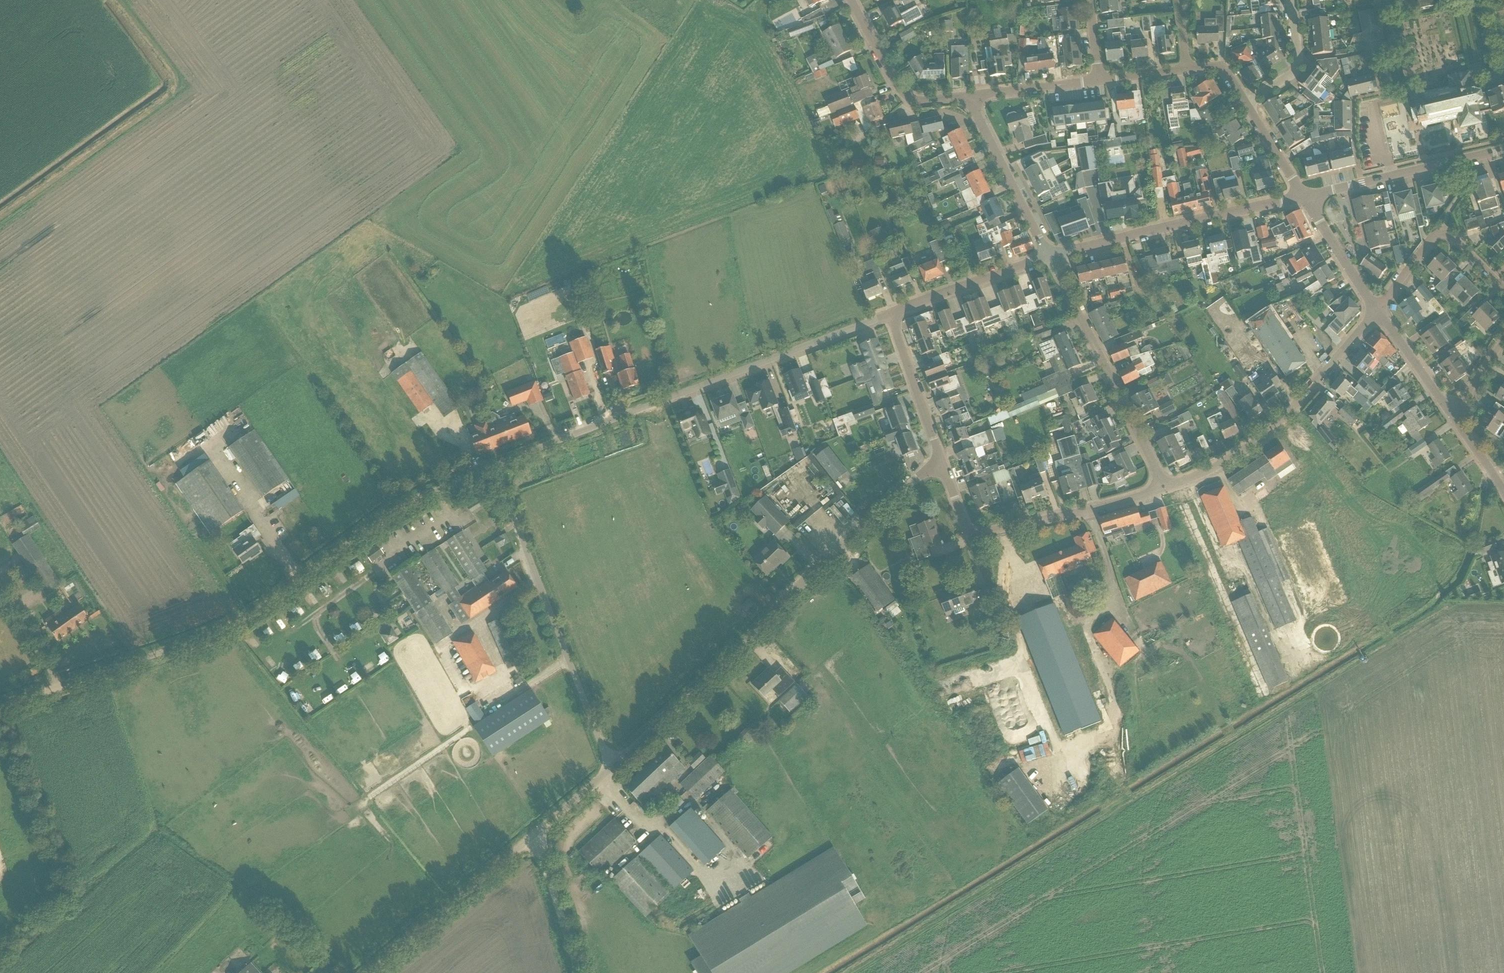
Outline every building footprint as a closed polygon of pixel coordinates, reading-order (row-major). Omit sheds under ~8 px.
[(1102,13),(1118,11),(1116,0),(1101,0),(1102,13)] [(1257,14),(1267,13),(1266,7),(1279,5),(1278,0),(1259,0),(1260,2),(1251,3),(1252,14),(1257,14)] [(1420,9),(1435,5),(1433,0),(1418,0),(1420,9)] [(917,20),(923,17),(917,6),(900,16),(895,8),(884,14),(891,27),(902,21),(905,27),(917,20)] [(1060,6),(1050,7),(1047,7),(1048,19),(1060,18),(1061,31),(1077,30),(1075,10),(1061,12),(1060,6)] [(1363,33),(1376,31),(1378,41),(1384,40),(1378,10),(1359,13),(1363,33)] [(1261,16),(1262,28),(1281,26),(1281,20),(1277,21),(1277,15),(1261,16)] [(1151,32),(1151,28),(1149,16),(1141,17),(1143,32),(1151,32)] [(1205,28),(1198,28),(1198,43),(1206,43),(1206,41),(1218,41),(1218,32),(1224,32),(1223,22),(1223,16),(1216,17),(1216,19),(1205,19),(1205,28)] [(1313,26),(1313,32),(1329,30),(1328,18),(1309,20),(1310,27),(1313,26)] [(1348,20),(1350,27),(1359,25),(1357,18),(1348,20)] [(1113,20),(1107,21),(1108,29),(1125,27),(1124,19),(1119,19),(1113,20)] [(788,30),(791,37),(816,28),(813,21),(788,30)] [(839,25),(830,30),(824,33),(837,58),(851,50),(839,25)] [(1359,25),(1350,27),(1352,35),(1360,33),(1359,25)] [(1281,26),(1262,28),(1263,39),(1279,37),(1279,32),(1282,32),(1281,26)] [(1151,28),(1151,32),(1152,35),(1153,45),(1153,44),(1153,42),(1158,42),(1160,55),(1174,53),(1172,38),(1166,39),(1164,27),(1151,28)] [(988,61),(981,62),(982,71),(989,70),(990,77),(1005,75),(1004,67),(1012,66),(1010,56),(1008,45),(1017,43),(1015,33),(1014,28),(1011,29),(1012,34),(1007,35),(1007,34),(1001,35),(995,36),(989,37),(993,60),(988,60),(988,61)] [(911,29),(900,35),(903,42),(915,36),(911,29)] [(1329,30),(1313,32),(1315,43),(1331,41),(1329,30)] [(1113,34),(1114,44),(1106,45),(1108,61),(1124,59),(1121,34),(1113,34)] [(1132,46),(1132,48),(1133,58),(1148,56),(1146,41),(1139,42),(1139,35),(1131,36),(1132,46)] [(1282,37),(1279,37),(1263,39),(1263,40),(1266,39),(1268,49),(1285,58),(1282,37)] [(1018,52),(1018,56),(1025,56),(1028,56),(1029,46),(1038,47),(1038,44),(1030,44),(1030,40),(1029,40),(1026,40),(1019,39),(1018,52)] [(1064,51),(1065,57),(1066,64),(1066,67),(1081,65),(1080,57),(1079,57),(1078,46),(1080,46),(1080,39),(1065,40),(1066,51),(1064,51)] [(1312,48),(1313,55),(1332,53),(1331,41),(1315,43),(1315,48),(1312,48)] [(1385,43),(1375,45),(1377,54),(1386,52),(1385,43)] [(1231,49),(1231,50),(1232,53),(1236,66),(1246,62),(1252,60),(1246,44),(1231,49)] [(969,46),(951,46),(952,53),(952,79),(964,79),(963,64),(969,64),(969,53),(969,46)] [(1260,57),(1262,60),(1267,68),(1285,58),(1268,49),(1259,55),(1260,57)] [(1046,56),(1039,57),(1040,70),(1055,68),(1053,55),(1052,55),(1052,52),(1046,53),(1046,56)] [(807,59),(809,65),(814,73),(814,74),(825,69),(834,65),(830,58),(821,63),(817,54),(807,59)] [(922,55),(919,57),(909,63),(919,80),(945,79),(945,64),(944,64),(943,54),(935,55),(935,64),(928,64),(922,55)] [(849,73),(859,70),(855,57),(845,60),(849,73)] [(1024,59),(1024,62),(1026,72),(1040,70),(1039,57),(1024,59)] [(1253,62),(1239,67),(1242,73),(1241,74),(1249,86),(1260,79),(1254,69),(1256,67),(1253,62)] [(1313,64),(1306,74),(1319,85),(1327,75),(1331,79),(1335,74),(1325,66),(1321,70),(1313,64)] [(825,69),(814,74),(816,80),(828,75),(825,69)] [(1416,101),(1409,102),(1410,108),(1414,123),(1418,122),(1418,124),(1421,123),(1422,127),(1423,127),(1424,128),(1425,129),(1426,128),(1427,126),(1451,120),(1458,118),(1460,128),(1463,127),(1468,126),(1475,125),(1481,123),(1479,113),(1485,112),(1492,110),(1489,93),(1481,94),(1481,93),(1475,91),(1475,90),(1474,90),(1470,72),(1454,76),(1450,77),(1449,77),(1451,87),(1424,93),(1415,95),(1416,101)] [(1306,74),(1298,83),(1306,89),(1302,94),(1313,102),(1317,97),(1312,94),(1319,85),(1306,74)] [(1374,74),(1361,77),(1364,93),(1378,90),(1374,74)] [(833,97),(826,100),(828,106),(831,114),(871,98),(873,97),(870,90),(872,89),(869,82),(870,81),(868,77),(867,77),(866,75),(857,79),(854,80),(856,86),(851,88),(851,89),(833,97)] [(1346,81),(1347,87),(1350,97),(1364,93),(1361,77),(1346,81)] [(1193,98),(1199,106),(1200,108),(1221,95),(1211,79),(1197,87),(1199,89),(1194,92),(1196,96),(1193,98)] [(1489,92),(1489,93),(1492,110),(1493,114),(1503,111),(1503,79),(1500,80),(1502,89),(1489,92)] [(1154,84),(1147,86),(1148,92),(1155,91),(1154,84)] [(1184,89),(1171,90),(1172,100),(1173,103),(1173,105),(1175,118),(1178,118),(1177,111),(1189,110),(1188,102),(1186,102),(1185,98),(1184,89)] [(1300,95),(1294,90),(1291,94),(1297,99),(1300,95)] [(1133,95),(1117,97),(1119,118),(1129,117),(1129,121),(1143,120),(1143,118),(1142,108),(1135,109),(1133,95)] [(1300,95),(1297,99),(1304,104),(1307,101),(1300,95)] [(1278,97),(1263,106),(1269,116),(1284,107),(1278,97)] [(871,98),(831,114),(836,125),(842,123),(842,125),(859,118),(865,132),(880,127),(877,121),(883,118),(877,104),(874,105),(871,98)] [(1334,102),(1335,116),(1351,116),(1351,102),(1334,102)] [(1105,103),(1094,105),(1096,122),(1096,127),(1107,126),(1107,121),(1110,120),(1109,108),(1105,109),(1105,103)] [(1094,105),(1084,106),(1086,124),(1096,122),(1094,105)] [(1173,105),(1167,106),(1169,119),(1171,129),(1179,128),(1178,118),(1175,118),(1173,105)] [(1284,107),(1269,116),(1276,126),(1296,114),(1290,105),(1285,108),(1284,107)] [(1084,106),(1074,107),(1076,125),(1086,124),(1084,106)] [(1074,107),(1064,108),(1066,126),(1076,125),(1074,107)] [(1054,115),(1050,115),(1051,128),(1055,127),(1056,132),(1067,131),(1066,126),(1064,108),(1053,110),(1054,115)] [(1203,124),(1209,123),(1223,119),(1222,118),(1227,115),(1224,108),(1209,114),(1205,108),(1197,113),(1203,124)] [(1306,109),(1300,113),(1293,117),(1296,121),(1303,116),(1303,117),(1308,114),(1306,109)] [(1037,123),(1031,111),(1027,113),(1033,125),(1037,123)] [(1007,117),(1008,119),(1007,119),(1011,132),(1015,131),(1019,144),(1024,142),(1026,149),(1036,146),(1039,146),(1048,144),(1045,135),(1034,138),(1026,113),(1017,116),(1016,114),(1014,113),(1008,114),(1007,117)] [(1351,116),(1335,116),(1335,131),(1351,131),(1351,116)] [(941,117),(921,121),(924,134),(944,130),(941,117)] [(890,123),(889,124),(891,134),(892,139),(906,136),(908,146),(914,143),(923,139),(920,124),(916,124),(911,126),(909,119),(895,122),(895,121),(890,122),(890,123)] [(1223,119),(1209,123),(1213,133),(1218,133),(1220,139),(1227,137),(1233,145),(1247,136),(1242,128),(1240,129),(1236,122),(1228,126),(1223,119)] [(1277,128),(1283,139),(1298,129),(1292,119),(1277,128)] [(1298,129),(1283,139),(1290,149),(1304,139),(1298,129)] [(942,139),(947,148),(949,152),(967,143),(961,130),(942,139)] [(914,143),(908,146),(912,153),(927,146),(923,139),(914,143)] [(1310,139),(1299,145),(1291,151),(1294,156),(1312,145),(1312,144),(1311,144),(1310,139)] [(1094,143),(1092,143),(1093,147),(1094,152),(1106,150),(1104,141),(1094,143)] [(1182,141),(1173,143),(1174,150),(1183,148),(1182,141)] [(949,152),(945,154),(951,166),(952,165),(954,169),(962,166),(960,163),(974,157),(967,143),(949,152)] [(1252,143),(1236,148),(1239,157),(1254,153),(1252,143)] [(1186,149),(1187,157),(1205,154),(1203,146),(1186,149)] [(1093,147),(1078,149),(1082,172),(1082,173),(1097,170),(1097,169),(1094,152),(1093,147)] [(1352,148),(1340,151),(1344,168),(1356,165),(1352,148)] [(1075,149),(1068,150),(1070,160),(1071,159),(1076,158),(1075,149)] [(1177,150),(1180,163),(1188,161),(1185,149),(1177,150)] [(1328,154),(1330,161),(1332,171),(1344,168),(1340,151),(1328,154)] [(1027,170),(1025,171),(1030,179),(1051,169),(1047,161),(1049,161),(1045,152),(1040,153),(1030,158),(1031,159),(1035,166),(1027,170)] [(1326,154),(1314,157),(1319,174),(1330,171),(1326,154)] [(1252,170),(1255,181),(1257,190),(1275,186),(1267,156),(1261,157),(1263,167),(1252,170)] [(1241,170),(1238,157),(1230,159),(1233,172),(1241,170)] [(1303,160),(1307,177),(1319,174),(1314,157),(1303,160)] [(1152,162),(1152,168),(1151,168),(1154,187),(1163,186),(1161,167),(1158,167),(1158,161),(1152,162)] [(951,166),(938,172),(941,179),(956,173),(954,169),(952,165),(951,166)] [(1051,169),(1030,179),(1034,188),(1055,177),(1051,169)] [(1190,204),(1192,211),(1211,207),(1208,192),(1211,191),(1206,169),(1193,171),(1197,188),(1199,194),(1195,195),(1197,202),(1190,204)] [(958,188),(961,193),(985,182),(980,171),(967,177),(969,182),(958,188)] [(959,172),(939,181),(942,188),(962,179),(959,172)] [(1055,177),(1034,188),(1038,197),(1040,196),(1048,192),(1051,199),(1052,201),(1065,194),(1072,192),(1067,181),(1059,185),(1055,177)] [(1224,178),(1213,180),(1217,195),(1223,194),(1225,200),(1241,196),(1237,180),(1226,183),(1224,178)] [(1474,184),(1479,202),(1495,197),(1490,179),(1474,184)] [(985,182),(961,193),(963,198),(974,193),(977,198),(990,192),(985,182)] [(1133,184),(1122,186),(1123,191),(1113,193),(1113,190),(1112,190),(1111,183),(1098,185),(1098,186),(1100,185),(1103,205),(1101,206),(1102,206),(1106,205),(1108,219),(1121,217),(1121,216),(1124,215),(1124,217),(1125,216),(1126,220),(1138,218),(1137,214),(1139,214),(1136,200),(1138,200),(1138,199),(1137,198),(1141,197),(1139,189),(1135,190),(1133,184)] [(1176,183),(1167,185),(1171,201),(1174,215),(1183,213),(1181,206),(1185,205),(1183,198),(1180,198),(1176,183)] [(1186,197),(1183,198),(1185,205),(1181,206),(1183,213),(1192,211),(1190,204),(1197,202),(1195,195),(1193,196),(1190,183),(1183,185),(1186,197)] [(1439,185),(1431,187),(1422,189),(1427,208),(1444,204),(1442,198),(1448,196),(1446,190),(1441,191),(1439,185)] [(1085,188),(1078,191),(1080,196),(1087,194),(1085,188)] [(1412,195),(1411,191),(1394,195),(1399,215),(1415,211),(1416,216),(1422,214),(1417,194),(1412,195)] [(1372,196),(1352,200),(1355,212),(1375,208),(1372,196)] [(1482,216),(1477,218),(1480,228),(1481,230),(1487,228),(1484,219),(1493,217),(1490,210),(1498,207),(1495,197),(1479,202),(1478,202),(1482,216)] [(1081,213),(1073,216),(1078,233),(1089,229),(1088,227),(1087,224),(1094,221),(1086,198),(1077,201),(1079,206),(1081,213)] [(988,219),(983,220),(982,221),(987,232),(996,228),(999,226),(996,219),(1003,216),(995,199),(982,205),(988,219)] [(1375,208),(1355,212),(1358,224),(1378,220),(1375,208)] [(834,226),(841,242),(849,239),(839,214),(835,216),(832,209),(827,211),(833,226),(834,226)] [(1271,230),(1275,239),(1283,235),(1307,223),(1301,210),(1286,217),(1290,225),(1286,227),(1284,223),(1271,230)] [(1057,212),(1044,216),(1052,232),(1062,229),(1064,233),(1065,237),(1071,235),(1072,237),(1078,235),(1077,233),(1078,233),(1073,216),(1060,220),(1058,213),(1057,212)] [(1422,214),(1416,216),(1416,218),(1419,228),(1419,227),(1425,226),(1422,214)] [(981,216),(974,219),(976,224),(978,223),(979,225),(978,226),(985,246),(976,249),(980,262),(996,256),(992,245),(1001,242),(996,228),(987,232),(982,221),(983,220),(981,216)] [(1477,218),(1465,221),(1468,232),(1480,228),(1477,218)] [(1364,226),(1367,238),(1387,233),(1384,221),(1364,226)] [(999,226),(996,228),(1001,242),(1003,248),(1011,245),(1014,256),(1033,249),(1029,238),(1023,240),(1022,235),(1013,239),(1007,222),(999,226)] [(1489,228),(1492,239),(1487,244),(1498,254),(1503,249),(1503,236),(1503,222),(1489,228)] [(1307,223),(1283,235),(1286,242),(1296,237),(1299,243),(1313,236),(1307,223)] [(1266,226),(1256,229),(1259,240),(1269,238),(1268,236),(1266,226)] [(882,228),(869,232),(874,246),(887,241),(882,228)] [(1246,231),(1232,234),(1237,254),(1250,250),(1252,258),(1253,264),(1262,262),(1255,233),(1247,235),(1246,233),(1246,231)] [(1387,233),(1367,238),(1370,250),(1390,245),(1387,233)] [(1213,255),(1207,256),(1207,259),(1211,273),(1216,272),(1219,271),(1217,265),(1220,265),(1218,258),(1228,256),(1227,250),(1226,246),(1224,236),(1209,240),(1211,249),(1212,253),(1213,255)] [(919,268),(922,274),(926,283),(944,276),(939,263),(952,258),(944,238),(930,243),(935,256),(922,262),(924,266),(919,268)] [(1274,238),(1261,241),(1263,251),(1277,248),(1274,238)] [(1399,246),(1400,250),(1401,254),(1407,253),(1404,241),(1399,242),(1399,246)] [(1184,245),(1183,246),(1186,259),(1188,267),(1201,264),(1206,286),(1213,285),(1207,259),(1202,260),(1201,255),(1198,242),(1191,244),(1189,242),(1185,243),(1184,245)] [(1314,247),(1305,253),(1303,254),(1305,257),(1301,260),(1302,260),(1297,263),(1294,258),(1284,264),(1292,277),(1302,271),(1311,265),(1313,269),(1323,262),(1314,247)] [(1155,255),(1144,258),(1145,259),(1147,271),(1158,268),(1157,265),(1167,263),(1169,272),(1180,270),(1178,260),(1172,261),(1171,259),(1169,249),(1154,252),(1155,255)] [(1400,250),(1394,252),(1397,264),(1403,263),(1401,254),(1400,250)] [(1368,255),(1360,265),(1379,279),(1387,269),(1368,255)] [(1428,268),(1435,275),(1442,281),(1435,288),(1441,293),(1453,280),(1452,281),(1448,276),(1456,268),(1451,262),(1449,264),(1441,255),(1428,268)] [(891,279),(895,288),(904,285),(905,287),(912,284),(907,273),(913,271),(908,258),(901,260),(903,264),(890,269),(893,278),(891,279)] [(859,279),(862,286),(864,291),(868,300),(882,294),(877,280),(882,278),(879,269),(874,259),(868,261),(863,264),(868,275),(866,275),(867,276),(859,279)] [(1126,259),(1113,261),(1117,275),(1123,273),(1124,275),(1129,274),(1126,259)] [(1145,259),(1139,260),(1140,266),(1142,266),(1143,271),(1147,271),(1145,259)] [(1113,261),(1101,264),(1104,278),(1105,278),(1111,276),(1112,278),(1117,277),(1117,275),(1113,261)] [(1260,268),(1262,276),(1267,274),(1268,275),(1279,271),(1275,261),(1264,266),(1264,267),(1260,268)] [(1101,264),(1089,267),(1092,281),(1093,280),(1099,279),(1100,281),(1105,280),(1105,278),(1104,278),(1101,264)] [(1077,270),(1078,273),(1080,283),(1087,282),(1088,284),(1093,282),(1093,280),(1092,281),(1089,267),(1077,270)] [(1327,267),(1318,272),(1314,274),(1318,281),(1303,291),(1308,299),(1317,294),(1325,290),(1323,286),(1334,279),(1327,267)] [(1310,270),(1295,277),(1298,283),(1313,276),(1310,270)] [(1037,294),(1031,296),(1036,310),(1048,306),(1046,300),(1052,297),(1045,279),(1043,279),(1041,278),(1036,280),(1035,282),(1033,283),(1037,294)] [(1453,280),(1441,293),(1445,298),(1451,293),(1464,306),(1478,292),(1464,278),(1458,285),(1453,280)] [(1417,290),(1423,298),(1427,303),(1428,302),(1438,314),(1444,310),(1423,285),(1417,290)] [(1011,290),(1009,291),(1016,309),(1022,307),(1025,314),(1036,310),(1031,296),(1025,298),(1021,287),(1019,287),(1017,286),(1012,288),(1011,290)] [(1124,287),(1119,288),(1121,295),(1126,294),(1133,292),(1132,286),(1125,288),(1124,287)] [(1121,295),(1119,288),(1115,288),(1109,290),(1112,298),(1117,297),(1117,296),(1121,295)] [(1002,306),(996,308),(1001,322),(1013,318),(1010,312),(1016,309),(1009,291),(1008,291),(1006,290),(1001,292),(1000,294),(998,295),(1002,306)] [(1329,290),(1323,294),(1329,303),(1335,299),(1329,290)] [(1303,306),(1305,305),(1300,296),(1291,302),(1299,314),(1306,310),(1303,306)] [(1328,327),(1330,329),(1337,336),(1360,313),(1357,311),(1359,309),(1349,300),(1348,301),(1344,296),(1330,305),(1336,313),(1335,314),(1338,317),(1328,327)] [(976,302),(974,303),(981,321),(984,328),(1001,322),(996,308),(990,310),(986,298),(984,299),(982,298),(977,300),(976,302)] [(1421,310),(1418,306),(1412,298),(1400,307),(1408,319),(1412,317),(1417,324),(1423,319),(1418,313),(1421,310)] [(967,317),(960,320),(966,334),(978,330),(976,323),(981,321),(974,303),(973,303),(970,302),(966,304),(965,306),(963,307),(967,317)] [(1477,303),(1470,310),(1456,324),(1461,330),(1469,322),(1472,325),(1477,320),(1480,323),(1481,322),(1488,329),(1500,317),(1493,310),(1491,311),(1485,305),(1482,308),(1477,303)] [(1090,314),(1097,328),(1110,322),(1103,308),(1090,314)] [(966,334),(960,320),(955,322),(950,310),(949,311),(947,310),(942,312),(941,314),(939,315),(946,333),(952,331),(954,338),(966,334)] [(1270,310),(1262,316),(1254,321),(1250,324),(1286,378),(1306,364),(1270,310)] [(914,336),(917,344),(932,339),(933,339),(937,338),(935,333),(931,335),(926,323),(932,321),(929,313),(914,318),(916,326),(911,328),(911,329),(910,330),(912,336),(914,336)] [(1446,313),(1429,325),(1432,330),(1423,336),(1429,346),(1428,347),(1433,354),(1448,344),(1436,328),(1450,318),(1446,313)] [(1110,322),(1097,328),(1104,342),(1117,336),(1110,322)] [(1127,344),(1144,337),(1142,333),(1154,328),(1152,325),(1124,336),(1127,344)] [(1035,332),(1034,332),(1037,340),(1052,335),(1049,327),(1043,329),(1035,332)] [(1368,353),(1376,359),(1385,367),(1389,362),(1384,359),(1388,355),(1390,357),(1396,351),(1390,346),(1391,345),(1377,331),(1366,343),(1372,348),(1368,353)] [(1067,332),(1038,345),(1044,362),(1050,360),(1055,358),(1055,357),(1060,355),(1060,354),(1074,348),(1067,332)] [(1228,335),(1223,338),(1237,358),(1241,355),(1228,335)] [(573,353),(558,358),(559,358),(561,365),(564,373),(570,391),(574,400),(589,394),(578,363),(593,358),(589,349),(585,337),(569,343),(573,353)] [(932,339),(917,344),(917,345),(916,346),(918,352),(919,351),(921,356),(927,354),(929,360),(932,359),(943,355),(940,345),(936,347),(933,339),(932,339)] [(888,368),(877,340),(870,342),(868,342),(868,343),(861,346),(868,365),(862,368),(864,375),(864,376),(865,377),(871,375),(886,369),(888,368)] [(1192,358),(1183,342),(1175,344),(1185,362),(1192,358)] [(1124,344),(1122,345),(1113,348),(1114,351),(1110,352),(1114,363),(1130,356),(1130,358),(1140,355),(1137,346),(1127,350),(1124,344)] [(1459,346),(1453,350),(1450,352),(1445,356),(1448,360),(1441,366),(1452,382),(1467,372),(1455,356),(1462,351),(1459,346)] [(604,348),(596,351),(600,364),(603,374),(612,371),(608,361),(604,348)] [(1020,395),(1023,402),(1024,403),(1055,390),(1056,390),(1058,389),(1074,382),(1071,375),(1066,377),(1063,372),(1081,364),(1074,348),(1060,354),(1060,355),(1055,357),(1055,358),(1050,360),(1050,361),(1056,373),(1042,379),(1044,384),(1020,395)] [(421,351),(391,373),(419,413),(434,403),(444,418),(460,406),(421,351)] [(1357,358),(1351,364),(1363,374),(1365,375),(1365,376),(1368,378),(1373,372),(1368,368),(1374,362),(1362,352),(1361,353),(1359,351),(1355,357),(1357,358)] [(624,372),(618,374),(623,390),(638,385),(628,354),(627,354),(624,352),(621,353),(621,356),(619,357),(624,372)] [(927,378),(928,380),(948,372),(946,367),(953,364),(948,353),(943,355),(932,359),(934,365),(924,369),(924,370),(924,372),(925,377),(927,378)] [(1148,353),(1140,355),(1130,358),(1133,364),(1126,368),(1128,370),(1119,374),(1125,385),(1138,378),(1138,379),(1152,372),(1150,366),(1154,364),(1148,353)] [(559,358),(551,361),(553,368),(561,365),(559,358)] [(1240,364),(1233,368),(1241,380),(1248,375),(1240,364)] [(784,375),(790,391),(792,398),(803,394),(805,399),(810,397),(809,397),(808,392),(808,391),(802,376),(800,369),(785,375),(784,375)] [(894,389),(886,369),(871,375),(865,377),(864,376),(855,379),(858,387),(873,382),(878,394),(885,392),(885,393),(887,392),(887,391),(894,389)] [(1256,389),(1261,396),(1267,404),(1273,400),(1271,399),(1279,393),(1276,389),(1282,385),(1272,370),(1259,379),(1263,384),(1256,389)] [(948,372),(928,380),(929,381),(928,383),(929,388),(931,389),(932,391),(943,387),(945,393),(941,395),(941,394),(941,395),(957,389),(960,388),(956,376),(950,378),(948,372)] [(1146,383),(1149,389),(1131,398),(1138,411),(1141,410),(1144,416),(1160,408),(1150,389),(1162,382),(1165,387),(1173,383),(1168,374),(1159,378),(1159,377),(1146,383)] [(1358,384),(1359,384),(1373,397),(1381,389),(1368,378),(1365,376),(1358,384)] [(1331,388),(1339,395),(1341,397),(1345,392),(1354,399),(1358,394),(1368,402),(1369,401),(1373,397),(1359,384),(1354,389),(1350,386),(1351,386),(1340,377),(1331,388)] [(825,378),(818,381),(822,392),(829,389),(825,378)] [(817,380),(809,384),(813,395),(817,404),(826,400),(825,399),(822,392),(818,381),(817,380)] [(1058,389),(1058,390),(1061,397),(1072,392),(1075,392),(1078,398),(1071,400),(1078,416),(1080,420),(1087,417),(1082,407),(1097,401),(1090,386),(1084,388),(1081,380),(1074,383),(1074,382),(1058,389)] [(755,389),(746,392),(751,404),(759,400),(763,411),(778,405),(769,381),(754,387),(755,389)] [(529,383),(507,392),(512,404),(527,398),(530,405),(536,403),(529,383)] [(1387,406),(1391,411),(1393,414),(1399,410),(1397,407),(1410,399),(1400,385),(1388,394),(1394,402),(1387,406)] [(1251,395),(1244,400),(1240,395),(1238,396),(1232,387),(1226,391),(1228,394),(1240,412),(1243,410),(1250,420),(1262,412),(1251,395)] [(1215,393),(1218,397),(1232,419),(1238,415),(1221,388),(1215,393)] [(829,389),(822,392),(825,399),(832,397),(829,389)] [(957,389),(941,395),(943,401),(937,403),(941,416),(945,415),(952,412),(954,412),(954,411),(949,399),(959,395),(959,394),(957,389)] [(1373,397),(1369,401),(1374,406),(1386,394),(1381,389),(1373,397)] [(1007,409),(1007,410),(1010,419),(1059,397),(1056,390),(1055,390),(1024,403),(1023,402),(1007,409)] [(966,393),(960,395),(963,402),(969,400),(966,393)] [(712,403),(715,412),(713,412),(717,422),(740,413),(733,395),(712,403)] [(1323,426),(1321,423),(1336,405),(1326,397),(1321,403),(1320,402),(1308,416),(1314,420),(1312,423),(1318,431),(1328,444),(1335,439),(1324,425),(1323,426)] [(1362,408),(1366,412),(1373,405),(1369,401),(1362,408)] [(1171,402),(1160,408),(1159,408),(1162,415),(1175,409),(1171,402)] [(875,414),(872,406),(853,413),(856,420),(875,414)] [(885,431),(887,437),(909,429),(905,418),(906,418),(902,407),(887,413),(893,428),(885,431)] [(946,421),(950,433),(965,428),(963,429),(960,422),(971,418),(965,407),(954,411),(954,412),(952,412),(945,415),(947,420),(946,421)] [(1345,407),(1339,413),(1352,425),(1358,419),(1345,407)] [(1416,407),(1408,413),(1405,415),(1409,419),(1402,424),(1414,440),(1415,439),(1417,443),(1422,439),(1418,432),(1428,425),(1416,407)] [(780,411),(778,412),(784,428),(794,424),(788,408),(780,411)] [(684,431),(693,427),(698,440),(711,434),(704,415),(699,417),(696,409),(689,411),(690,413),(679,417),(684,431)] [(1384,418),(1382,420),(1383,422),(1382,423),(1383,424),(1379,427),(1383,431),(1393,424),(1404,415),(1400,409),(1399,410),(1393,414),(1393,415),(1391,416),(1391,415),(1386,419),(1384,418)] [(1494,434),(1499,438),(1503,431),(1503,426),(1501,423),(1503,419),(1503,409),(1500,415),(1491,409),(1480,425),(1494,434)] [(1178,417),(1179,419),(1167,424),(1170,430),(1193,419),(1190,411),(1178,417)] [(492,420),(491,420),(494,428),(501,446),(531,434),(527,425),(523,416),(515,419),(513,414),(501,419),(499,417),(492,412),(489,413),(492,420)] [(755,425),(750,413),(741,416),(746,429),(755,425)] [(853,413),(842,417),(845,424),(856,420),(853,413)] [(1213,430),(1220,427),(1225,439),(1238,433),(1233,421),(1227,424),(1224,417),(1223,417),(1220,413),(1207,419),(1213,430)] [(1104,414),(1091,421),(1090,420),(1084,423),(1086,425),(1085,427),(1085,429),(1086,431),(1087,432),(1089,433),(1090,432),(1091,432),(1096,437),(1098,437),(1115,429),(1110,418),(1106,420),(1104,414)] [(469,437),(473,446),(477,455),(501,446),(494,428),(491,420),(474,426),(477,434),(469,437)] [(1070,425),(1063,428),(1066,437),(1073,435),(1070,425)] [(965,428),(950,433),(948,434),(950,440),(953,439),(955,444),(969,439),(965,428)] [(909,429),(887,437),(889,443),(897,440),(903,456),(918,450),(914,440),(913,440),(909,429)] [(1115,429),(1098,437),(1093,440),(1099,451),(1104,448),(1106,454),(1111,452),(1120,447),(1117,442),(1121,440),(1115,429)] [(228,448),(257,489),(263,497),(288,479),(253,430),(228,448)] [(973,437),(975,443),(988,438),(993,436),(991,430),(973,437)] [(1158,443),(1164,455),(1185,445),(1179,433),(1158,443)] [(988,438),(975,443),(977,449),(995,442),(993,436),(988,438)] [(1057,441),(1060,452),(1065,467),(1057,470),(1064,495),(1078,491),(1073,476),(1081,474),(1082,475),(1080,468),(1084,466),(1083,465),(1075,436),(1057,441)] [(1203,436),(1197,439),(1203,450),(1209,448),(1203,436)] [(1423,440),(1405,452),(1409,457),(1412,455),(1427,445),(1423,440)] [(1438,440),(1430,445),(1428,447),(1436,458),(1431,461),(1436,468),(1451,457),(1438,440)] [(774,474),(788,470),(780,441),(766,445),(774,474)] [(1185,445),(1164,455),(1169,466),(1177,462),(1179,467),(1191,462),(1186,452),(1188,451),(1185,445)] [(1280,445),(1228,481),(1238,495),(1274,471),(1277,475),(1293,464),(1280,445)] [(801,447),(794,450),(797,461),(805,458),(801,447)] [(962,460),(964,465),(979,459),(984,458),(986,457),(983,447),(975,450),(975,448),(957,455),(959,461),(962,460)] [(842,467),(828,449),(816,457),(835,481),(840,477),(836,471),(842,467)] [(1117,465),(1103,472),(1110,485),(1117,482),(1118,484),(1125,480),(1124,478),(1136,473),(1126,453),(1121,456),(1119,451),(1107,456),(1110,462),(1115,460),(1117,465)] [(179,471),(184,479),(176,484),(210,534),(243,510),(204,454),(179,471)] [(846,495),(811,454),(806,458),(841,499),(846,495)] [(988,469),(984,458),(979,459),(964,465),(966,469),(963,471),(965,477),(974,474),(975,479),(976,479),(986,475),(992,473),(1000,471),(998,465),(988,469)] [(1041,458),(1035,460),(1040,474),(1046,472),(1041,458)] [(1084,466),(1080,468),(1082,475),(1084,475),(1088,488),(1099,485),(1092,463),(1083,465),(1084,466)] [(1015,467),(1021,485),(1031,482),(1029,476),(1026,477),(1023,465),(1015,467)] [(1014,468),(1008,470),(1012,484),(1018,481),(1014,468)] [(1432,489),(1449,478),(1445,472),(1414,494),(1418,499),(1432,489)] [(1461,472),(1453,478),(1450,479),(1458,490),(1454,494),(1458,500),(1473,490),(1461,472)] [(986,475),(976,479),(979,486),(970,489),(978,510),(993,505),(987,488),(996,485),(992,473),(986,475)] [(732,478),(723,482),(727,491),(724,492),(729,505),(741,500),(732,478)] [(1042,479),(1031,483),(1036,497),(1041,495),(1042,499),(1048,496),(1042,479)] [(282,484),(284,487),(281,489),(285,495),(295,488),(289,480),(282,484)] [(1020,487),(1023,495),(1026,504),(1032,502),(1031,499),(1036,497),(1031,483),(1020,487)] [(1201,497),(1205,506),(1223,548),(1238,541),(1276,629),(1296,620),(1280,583),(1289,579),(1267,528),(1258,532),(1251,517),(1239,523),(1224,487),(1201,497)] [(1265,488),(1254,495),(1258,502),(1269,495),(1265,488)] [(295,490),(274,504),(278,510),(299,496),(295,490)] [(758,516),(761,514),(769,522),(766,525),(775,535),(789,522),(766,498),(752,510),(759,517),(758,516)] [(843,498),(833,506),(849,526),(859,519),(843,498)] [(1137,507),(1119,513),(1120,517),(1118,517),(1120,525),(1120,524),(1121,528),(1124,532),(1125,535),(1136,532),(1134,525),(1151,521),(1148,513),(1139,515),(1137,507)] [(1099,519),(1102,528),(1105,538),(1124,532),(1121,528),(1120,524),(1120,525),(1118,517),(1120,517),(1119,513),(1099,519)] [(22,534),(12,541),(29,566),(27,567),(46,596),(61,586),(27,536),(40,528),(36,521),(32,516),(17,526),(22,534)] [(1315,519),(1275,536),(1309,619),(1350,602),(1315,519)] [(1169,520),(1160,522),(1163,532),(1172,530),(1169,520)] [(914,538),(909,541),(912,550),(914,549),(918,561),(921,560),(930,557),(927,547),(940,542),(935,530),(937,529),(934,521),(919,526),(922,535),(914,538)] [(807,523),(798,527),(804,538),(813,533),(807,523)] [(234,552),(237,555),(242,564),(249,559),(250,560),(261,552),(253,541),(261,536),(253,525),(239,535),(245,544),(234,552)] [(446,542),(472,581),(483,574),(486,571),(460,532),(446,542)] [(1069,550),(1038,562),(1054,599),(1067,594),(1060,575),(1066,573),(1065,571),(1076,567),(1075,565),(1083,562),(1084,566),(1093,563),(1090,554),(1096,552),(1093,543),(1089,534),(1075,539),(1078,547),(1070,550),(1069,550)] [(1479,547),(1482,553),(1497,548),(1494,541),(1479,547)] [(753,561),(761,568),(767,576),(781,563),(782,564),(789,558),(774,542),(753,561)] [(371,563),(384,555),(377,543),(364,551),(371,563)] [(420,558),(426,567),(444,594),(458,585),(440,557),(435,549),(420,558)] [(1497,555),(1491,557),(1492,561),(1488,563),(1491,572),(1497,570),(1502,584),(1503,583),(1503,552),(1497,555)] [(1158,562),(1143,569),(1155,592),(1172,584),(1162,561),(1158,562)] [(853,577),(858,585),(878,612),(895,600),(870,565),(853,577)] [(392,577),(397,585),(416,613),(432,603),(413,575),(408,567),(392,577)] [(1129,576),(1126,581),(1136,601),(1155,592),(1143,569),(1129,576)] [(483,574),(472,581),(477,587),(449,606),(461,624),(499,599),(517,587),(506,572),(490,583),(483,574)] [(971,585),(939,598),(946,616),(978,604),(971,585)] [(992,598),(985,601),(990,614),(998,611),(989,588),(988,588),(988,589),(989,588),(992,598)] [(1252,593),(1231,602),(1269,690),(1289,680),(1252,593)] [(306,599),(310,606),(318,601),(313,594),(306,599)] [(750,598),(741,606),(746,611),(755,604),(750,598)] [(432,603),(416,613),(436,644),(452,634),(432,603)] [(47,627),(51,633),(57,641),(89,619),(79,605),(47,627)] [(1056,606),(1018,621),(1065,737),(1102,722),(1087,684),(1099,680),(1088,654),(1091,653),(1080,627),(1067,633),(1056,606)] [(991,615),(996,629),(1004,626),(999,612),(991,615)] [(506,617),(488,624),(508,670),(526,662),(506,617)] [(1112,619),(1094,635),(1120,666),(1139,651),(1112,619)] [(381,634),(387,646),(399,639),(393,627),(381,634)] [(472,631),(453,642),(475,683),(495,672),(472,631)] [(335,638),(338,643),(344,639),(341,634),(335,638)] [(312,661),(321,658),(318,649),(308,652),(312,661)] [(380,666),(390,661),(385,651),(375,656),(380,666)] [(751,684),(758,692),(762,697),(771,689),(778,698),(795,683),(785,673),(786,674),(779,681),(768,669),(751,684)] [(353,685),(362,680),(356,671),(347,677),(353,685)] [(514,680),(518,687),(523,684),(519,677),(514,680)] [(339,694),(347,689),(342,681),(334,686),(339,694)] [(796,684),(779,700),(789,712),(807,695),(796,684)] [(291,695),(295,702),(303,696),(299,690),(291,695)] [(465,709),(476,726),(473,727),(492,756),(549,719),(530,691),(486,719),(475,702),(465,709)] [(740,734),(749,744),(758,735),(749,725),(740,734)] [(1049,743),(1020,749),(1022,760),(1051,755),(1049,743)] [(625,787),(643,806),(669,782),(664,776),(678,763),(665,749),(625,787)] [(699,753),(687,764),(693,770),(705,759),(699,753)] [(710,756),(679,784),(694,800),(724,771),(710,756)] [(999,783),(1028,825),(1049,810),(1019,769),(999,783)] [(733,787),(705,811),(747,858),(772,836),(735,795),(738,792),(733,787)] [(691,808),(669,827),(704,866),(725,847),(691,808)] [(578,852),(599,876),(635,842),(615,819),(578,852)] [(660,836),(639,856),(672,891),(693,872),(660,836)] [(689,938),(701,958),(691,964),(696,972),(785,972),(865,924),(853,904),(863,897),(834,849),(689,938)] [(637,857),(611,880),(645,917),(671,894),(637,857)] [(251,964),(241,972),(259,972),(251,964)]
